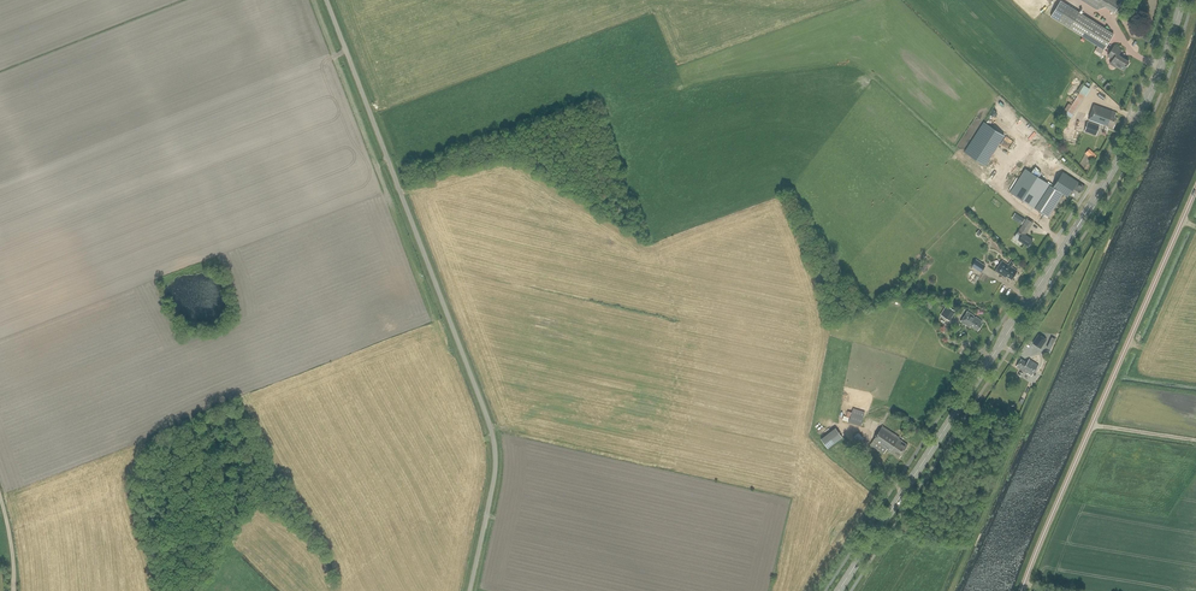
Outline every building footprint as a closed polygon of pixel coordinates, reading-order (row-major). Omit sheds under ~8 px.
[(1123,0),(1082,0),(1097,9),(1106,6),(1115,12),(1123,0)] [(1104,50),(1114,34),(1068,5),(1058,21),(1104,50)] [(1127,66),(1129,63),(1128,63),(1129,61),(1119,55),(1122,50),(1115,45),(1108,56),(1113,59),(1110,64),(1116,67),(1117,65),(1124,70),(1127,65),(1127,66)] [(1063,113),(1071,118),(1090,90),(1082,84),(1077,91),(1080,93),(1068,112),(1065,110),(1063,113)] [(1106,132),(1108,127),(1113,129),(1117,118),(1115,117),(1117,113),(1095,104),(1089,120),(1105,126),(1104,131),(1106,132)] [(1003,115),(1013,125),(1020,119),(1010,108),(1003,115)] [(986,166),(1005,135),(983,121),(964,152),(986,166)] [(1088,121),(1084,131),(1096,135),(1099,125),(1088,121)] [(1015,141),(1010,148),(1013,151),(1018,143),(1015,141)] [(1051,185),(1044,181),(1025,169),(1011,192),(1036,208),(1049,217),(1064,194),(1069,196),(1070,194),(1077,199),(1085,186),(1063,172),(1052,189),(1049,187),(1051,185)] [(1020,216),(1017,221),(1022,224),(1025,219),(1020,216)] [(1018,232),(1022,234),(1018,240),(1029,247),(1033,240),(1025,235),(1033,223),(1027,219),(1018,232)] [(986,265),(976,259),(972,266),(971,268),(979,273),(980,272),(981,272),(986,265)] [(1012,280),(1018,271),(1011,266),(1014,262),(1011,260),(1009,265),(1002,261),(995,271),(1003,276),(1004,275),(1012,280)] [(949,306),(947,305),(941,314),(950,320),(956,310),(955,310),(956,307),(951,304),(949,306)] [(982,324),(983,322),(968,312),(961,322),(967,326),(968,325),(978,331),(982,324)] [(1039,334),(1033,343),(1041,348),(1047,340),(1039,334)] [(1031,376),(1039,365),(1029,359),(1027,363),(1021,359),(1017,366),(1031,376)] [(861,426),(865,411),(853,408),(852,412),(848,411),(845,421),(861,426)] [(900,458),(908,446),(902,442),(903,441),(900,439),(900,437),(883,427),(871,444),(885,453),(887,450),(900,458)] [(835,428),(821,439),(828,448),(843,437),(835,428)] [(864,438),(858,432),(853,437),(859,443),(864,438)]
